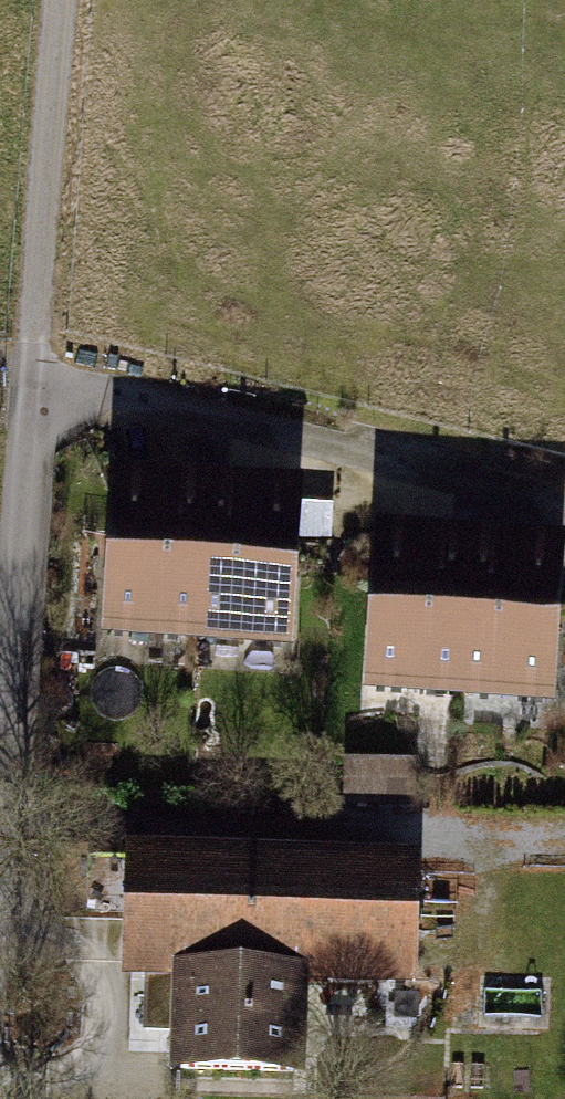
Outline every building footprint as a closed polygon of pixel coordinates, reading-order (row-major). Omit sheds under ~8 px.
[(293,497),(115,485),(103,648),(282,660),(293,497)] [(555,566),(376,553),(365,716),(543,729),(555,566)] [(346,807),(420,807),(421,763),(346,762),(346,807)] [(408,872),(138,867),(136,978),(184,979),(182,1074),(291,1076),(293,980),(406,982),(408,872)]
